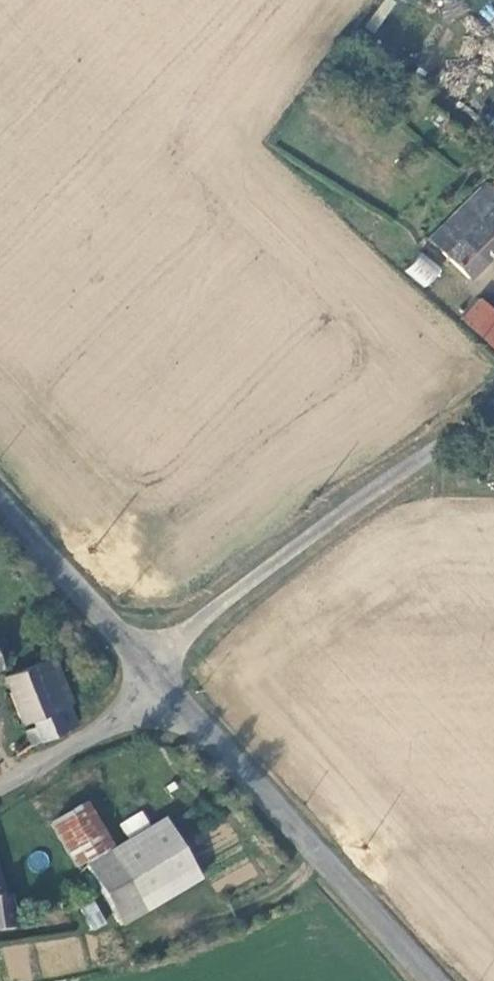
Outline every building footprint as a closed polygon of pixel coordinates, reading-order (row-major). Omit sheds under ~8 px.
[(485,185),(493,193),(493,177),(485,185)] [(428,238),(469,277),(493,252),(493,193),(485,185),(428,238)] [(422,251),(405,270),(425,289),(443,270),(422,251)] [(480,300),(463,318),(493,344),(493,311),(480,300)] [(472,461),(483,484),(493,477),(493,450),(472,461)] [(39,739),(64,726),(57,710),(67,705),(71,703),(52,658),(5,678),(23,725),(30,720),(39,739)] [(85,804),(51,824),(77,867),(110,846),(85,804)] [(119,822),(125,835),(149,824),(143,811),(119,822)] [(165,817),(87,862),(116,911),(196,867),(165,817)] [(9,927),(3,898),(0,897),(0,928),(9,927)] [(91,931),(107,923),(95,900),(79,908),(91,931)]
